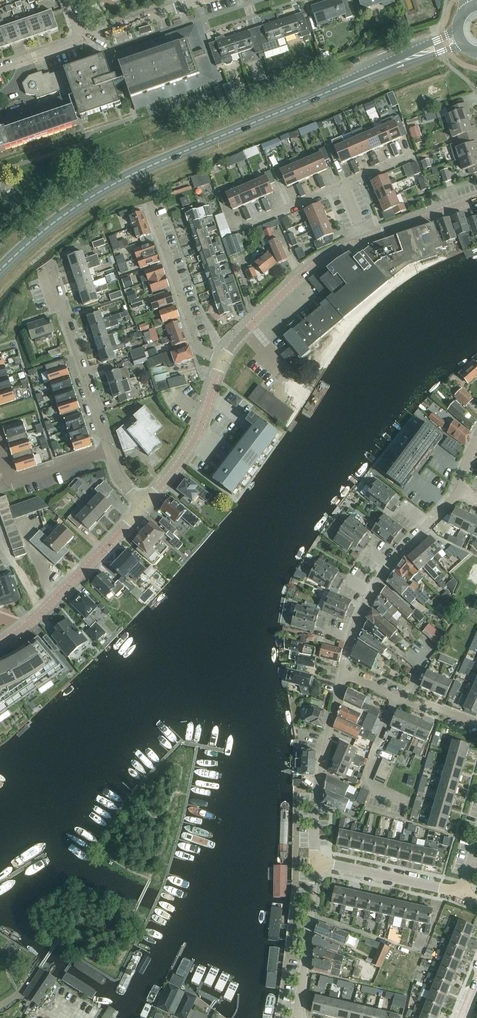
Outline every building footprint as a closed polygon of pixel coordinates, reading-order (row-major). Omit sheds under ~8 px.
[(313,7),(319,25),(327,22),(325,18),(344,12),(346,19),(353,17),(348,3),(342,5),(340,0),(332,0),(313,7)] [(40,15),(47,33),(58,29),(52,11),(40,15)] [(28,19),(35,37),(47,33),(40,15),(28,19)] [(285,38),(301,33),(295,15),(279,20),(285,38)] [(16,23),(23,41),(35,37),(28,19),(16,23)] [(262,46),(264,51),(271,49),(274,50),(278,49),(287,46),(284,39),(285,38),(279,20),(263,26),(269,44),(262,46)] [(4,27),(11,45),(23,41),(16,23),(4,27)] [(11,45),(4,27),(0,29),(0,49),(11,45)] [(233,36),(239,54),(254,49),(248,31),(233,36)] [(128,49),(116,53),(136,111),(148,107),(147,105),(214,83),(205,58),(208,58),(206,52),(204,53),(198,38),(195,39),(193,32),(187,35),(186,32),(129,51),(128,49)] [(232,62),(231,57),(239,54),(233,36),(225,38),(224,36),(216,39),(223,59),(215,62),(217,67),(224,64),(227,66),(231,64),(232,62)] [(59,91),(61,97),(69,94),(77,120),(122,105),(119,96),(123,95),(116,76),(112,77),(104,54),(43,75),(44,77),(40,78),(30,76),(23,84),(26,94),(36,96),(37,99),(59,91)] [(233,82),(223,85),(227,99),(238,96),(233,82)] [(220,86),(215,88),(219,99),(224,98),(220,86)] [(390,102),(396,99),(393,92),(387,95),(390,102)] [(47,135),(79,124),(77,120),(69,94),(61,97),(47,102),(34,106),(26,109),(15,113),(1,118),(2,120),(0,121),(0,152),(47,135)] [(449,127),(468,121),(466,114),(470,113),(467,103),(449,109),(451,115),(446,116),(449,127)] [(405,131),(399,115),(393,118),(392,117),(382,121),(384,126),(391,142),(402,137),(400,133),(405,131)] [(476,136),(476,135),(474,126),(470,127),(468,121),(449,127),(453,138),(458,136),(460,141),(476,136)] [(374,130),(381,146),(391,142),(384,126),(374,130)] [(365,134),(362,128),(352,132),(354,138),(355,139),(361,155),(371,150),(365,134)] [(371,150),(381,146),(374,130),(365,134),(371,150)] [(460,141),(462,147),(456,149),(460,159),(476,154),(476,150),(476,147),(476,136),(460,141)] [(278,138),(261,145),(263,149),(280,143),(278,138)] [(345,143),(352,159),(361,155),(355,139),(354,138),(354,139),(345,143)] [(333,143),(327,146),(332,158),(338,155),(341,163),(352,159),(345,143),(335,147),(333,143)] [(311,157),(318,173),(327,169),(324,161),(329,159),(325,147),(319,150),(320,153),(311,157)] [(460,159),(463,170),(469,169),(470,174),(476,172),(476,154),(460,159)] [(237,164),(234,156),(224,160),(227,168),(237,164)] [(308,178),(318,173),(311,157),(301,162),(308,178)] [(297,182),(308,178),(301,162),(290,166),(297,182)] [(416,162),(410,164),(415,175),(421,173),(416,162)] [(287,187),(297,182),(290,166),(280,170),(279,167),(273,169),(278,181),(284,179),(287,187)] [(440,171),(441,172),(444,183),(452,180),(448,169),(440,171)] [(266,177),(256,181),(263,197),(273,192),(270,184),(275,182),(270,171),(264,173),(266,177)] [(389,181),(387,175),(371,182),(375,192),(391,185),(397,183),(395,179),(389,181)] [(476,194),(476,184),(476,179),(444,186),(444,188),(437,190),(440,203),(476,194)] [(246,185),(253,201),(263,197),(256,181),(246,185)] [(236,189),(243,205),(253,201),(246,185),(236,189)] [(396,195),(391,185),(375,192),(380,202),(396,195)] [(229,202),(233,210),(243,205),(236,189),(226,194),(225,190),(219,193),(224,204),(229,202)] [(384,212),(392,209),(394,214),(406,209),(403,204),(400,205),(396,195),(380,202),(384,212)] [(187,197),(180,199),(183,207),(190,204),(187,197)] [(309,221),(325,214),(321,203),(304,210),(309,221)] [(209,206),(200,209),(185,214),(188,224),(212,216),(209,206)] [(133,227),(147,222),(143,211),(130,216),(133,227)] [(224,213),(215,216),(214,216),(222,239),(232,235),(224,213)] [(469,231),(469,229),(463,213),(451,217),(457,236),(457,235),(459,241),(462,240),(461,238),(467,235),(466,232),(469,231)] [(159,215),(160,224),(167,223),(166,214),(159,215)] [(311,225),(313,231),(329,224),(325,214),(309,221),(304,223),(306,227),(311,225)] [(206,225),(214,221),(212,216),(188,224),(192,233),(207,228),(206,225)] [(470,218),(467,219),(474,238),(476,236),(476,217),(476,216),(470,218)] [(129,217),(118,220),(121,230),(132,226),(129,217)] [(287,230),(293,228),(288,217),(282,219),(287,230)] [(397,237),(373,245),(355,260),(350,255),(344,260),(342,258),(338,260),(330,267),(329,266),(309,279),(330,304),(323,310),(321,307),(298,327),(294,322),(284,331),(287,335),(284,337),(293,348),(284,356),(293,366),(292,367),(295,370),(305,362),(302,358),(310,351),(308,349),(405,267),(409,266),(409,265),(422,261),(423,263),(438,259),(437,253),(439,252),(441,250),(440,249),(443,248),(443,247),(447,246),(446,242),(457,238),(449,218),(438,222),(441,231),(437,233),(434,224),(397,236),(397,237)] [(133,227),(137,238),(151,234),(147,222),(133,227)] [(329,224),(313,231),(317,240),(314,242),(317,250),(332,243),(329,236),(334,234),(329,224)] [(208,233),(213,232),(217,230),(216,226),(212,227),(207,229),(207,228),(192,233),(195,242),(210,237),(208,233)] [(287,261),(281,245),(278,239),(275,240),(270,228),(263,230),(268,242),(277,265),(287,261)] [(222,239),(229,256),(245,251),(239,233),(222,239)] [(216,242),(212,244),(210,237),(195,242),(198,252),(222,244),(219,236),(215,238),(216,242)] [(92,243),(94,249),(106,245),(104,239),(92,243)] [(137,258),(156,251),(153,242),(134,249),(137,258)] [(215,251),(219,249),(221,254),(225,252),(222,244),(198,252),(202,261),(216,256),(215,251)] [(80,251),(68,255),(72,267),(99,258),(97,253),(82,258),(80,251)] [(156,251),(137,258),(141,267),(160,260),(156,251)] [(267,252),(260,256),(255,259),(257,262),(254,264),(262,274),(276,265),(267,252)] [(118,265),(126,262),(123,254),(115,257),(118,265)] [(219,263),(227,260),(225,254),(217,257),(216,256),(202,261),(205,271),(220,266),(219,263)] [(75,279),(88,275),(86,269),(101,264),(99,258),(72,267),(75,279)] [(121,273),(129,271),(126,262),(118,265),(121,273)] [(222,271),(220,266),(205,271),(208,280),(231,272),(228,263),(224,265),(226,270),(222,271)] [(142,283),(165,275),(161,264),(145,270),(146,274),(140,276),(142,283)] [(246,268),(247,270),(246,271),(249,280),(257,277),(253,268),(252,268),(251,266),(246,268)] [(227,286),(235,283),(231,272),(208,280),(211,290),(226,285),(227,286)] [(204,273),(193,278),(197,285),(207,279),(204,273)] [(90,282),(88,275),(75,279),(79,292),(106,283),(104,277),(90,282)] [(142,283),(144,289),(151,287),(152,291),(169,285),(165,275),(142,283)] [(106,280),(108,285),(117,281),(115,276),(106,280)] [(125,287),(132,284),(129,277),(121,281),(125,287)] [(106,283),(79,292),(83,304),(96,300),(94,293),(108,288),(106,283)] [(238,291),(236,285),(228,288),(227,286),(226,285),(211,290),(215,299),(230,294),(238,291)] [(123,297),(121,291),(109,295),(111,301),(123,297)] [(164,291),(151,296),(149,297),(153,309),(174,301),(171,292),(165,294),(164,291)] [(230,294),(215,299),(220,315),(222,314),(224,316),(227,315),(228,313),(232,311),(231,307),(229,308),(228,306),(242,301),(238,291),(230,294)] [(137,299),(130,301),(133,309),(145,305),(142,297),(137,299)] [(162,318),(157,320),(153,321),(155,327),(165,324),(164,322),(179,316),(175,305),(160,311),(162,318)] [(100,311),(87,315),(91,327),(117,319),(129,315),(128,311),(102,319),(100,311)] [(50,317),(28,324),(32,338),(55,330),(50,317)] [(117,319),(91,327),(94,338),(107,334),(105,327),(118,323),(117,319)] [(169,336),(184,331),(180,320),(165,325),(169,336)] [(152,340),(150,331),(144,333),(147,342),(152,340)] [(184,331),(169,336),(173,346),(188,341),(184,331)] [(107,334),(94,338),(98,350),(116,344),(113,332),(107,334)] [(163,345),(171,342),(169,337),(161,340),(163,345)] [(124,342),(116,344),(98,350),(102,361),(114,357),(112,351),(125,346),(124,342)] [(131,350),(133,358),(145,354),(143,346),(131,350)] [(155,346),(146,349),(149,358),(158,355),(155,346)] [(147,360),(149,364),(150,368),(168,362),(170,368),(175,366),(175,365),(177,364),(179,365),(181,364),(182,362),(187,360),(189,361),(191,360),(192,359),(193,358),(189,346),(172,352),(171,351),(147,360)] [(60,349),(60,348),(48,352),(50,358),(62,354),(61,353),(60,349)] [(135,364),(147,360),(145,354),(133,358),(135,364)] [(64,359),(45,365),(50,382),(70,376),(64,359)] [(476,376),(476,361),(476,363),(473,360),(459,372),(468,384),(476,376)] [(9,377),(5,365),(0,367),(0,379),(9,377)] [(152,369),(154,376),(167,373),(165,366),(152,369)] [(125,367),(118,369),(106,373),(109,384),(129,378),(125,367)] [(168,380),(171,379),(169,373),(167,373),(154,376),(155,383),(168,380)] [(70,376),(50,382),(54,393),(73,387),(70,376)] [(135,376),(129,378),(109,384),(113,397),(118,395),(120,401),(135,397),(132,390),(130,384),(137,381),(135,376)] [(171,379),(168,380),(170,389),(186,385),(184,376),(178,378),(171,379)] [(12,388),(9,377),(0,379),(0,392),(12,388)] [(167,381),(159,383),(155,383),(158,393),(169,390),(167,381)] [(294,412),(259,385),(248,398),(284,426),(294,412)] [(73,387),(54,393),(58,405),(77,398),(73,387)] [(0,392),(0,405),(16,400),(12,388),(0,392)] [(465,406),(472,400),(462,389),(455,395),(458,399),(463,404),(465,406)] [(242,400),(236,396),(231,403),(237,408),(242,400)] [(77,398),(58,405),(63,421),(82,415),(77,398)] [(448,410),(471,430),(476,422),(459,407),(463,404),(458,399),(454,402),(448,410)] [(163,428),(145,406),(133,416),(134,417),(124,426),(123,424),(116,431),(123,451),(140,445),(148,455),(162,444),(154,435),(163,428)] [(228,408),(224,413),(234,419),(237,414),(228,408)] [(215,480),(238,495),(281,432),(252,413),(247,421),(252,425),(215,480)] [(434,413),(429,418),(442,429),(447,423),(434,413)] [(82,415),(63,421),(65,421),(68,430),(85,425),(82,415)] [(465,446),(471,433),(454,420),(447,432),(465,446)] [(3,427),(8,442),(28,436),(23,421),(3,427)] [(415,430),(435,444),(442,435),(422,421),(415,430)] [(85,425),(68,430),(72,440),(89,435),(85,425)] [(429,453),(435,444),(415,430),(409,438),(429,453)] [(89,435),(72,440),(75,451),(92,446),(89,435)] [(8,442),(13,457),(32,450),(28,436),(8,442)] [(422,462),(429,453),(409,438),(402,447),(422,462)] [(416,471),(422,462),(402,447),(396,456),(416,471)] [(13,457),(18,471),(37,465),(32,450),(13,457)] [(415,471),(416,471),(396,456),(389,464),(409,479),(415,471)] [(446,457),(441,462),(452,471),(456,466),(446,457)] [(402,488),(409,479),(389,464),(383,473),(402,488)] [(429,471),(424,478),(432,485),(425,492),(438,504),(446,495),(433,483),(437,478),(429,471)] [(210,496),(190,480),(188,483),(186,481),(179,490),(193,501),(198,494),(206,501),(210,496)] [(396,494),(378,480),(371,488),(397,508),(400,503),(393,498),(396,494)] [(77,481),(69,489),(81,500),(89,492),(77,481)] [(88,505),(100,516),(112,504),(106,498),(110,494),(99,484),(95,488),(99,492),(88,505)] [(387,507),(391,510),(393,512),(397,508),(371,488),(365,497),(384,511),(387,507)] [(0,498),(0,504),(8,501),(6,496),(0,498)] [(192,503),(183,496),(180,500),(188,507),(192,503)] [(38,497),(35,498),(39,511),(49,507),(38,497)] [(39,511),(35,498),(29,500),(33,513),(39,511)] [(162,509),(162,510),(175,521),(181,513),(188,518),(192,513),(186,508),(184,510),(172,499),(168,504),(166,504),(163,507),(162,509)] [(33,513),(29,500),(23,503),(27,515),(33,513)] [(0,504),(0,511),(10,507),(8,501),(0,504)] [(27,515),(23,503),(17,505),(21,517),(27,515)] [(21,517),(17,505),(10,507),(12,513),(14,518),(15,519),(21,517)] [(89,528),(100,516),(88,505),(77,517),(72,513),(68,517),(79,527),(83,523),(89,528)] [(10,507),(0,511),(0,514),(1,517),(12,513),(10,507)] [(459,531),(467,515),(455,509),(452,517),(447,515),(441,521),(448,524),(447,525),(459,531)] [(14,518),(12,513),(1,517),(3,522),(14,518)] [(400,532),(403,528),(384,514),(378,522),(401,540),(404,535),(400,532)] [(471,536),(476,523),(476,520),(467,515),(459,531),(471,536)] [(32,518),(35,528),(40,527),(38,517),(32,518)] [(365,535),(368,531),(350,517),(343,526),(367,543),(370,538),(365,535)] [(14,518),(3,522),(5,528),(16,524),(15,520),(15,519),(14,518)] [(163,518),(159,523),(173,534),(177,529),(163,518)] [(143,531),(161,548),(164,551),(168,547),(159,539),(164,534),(151,522),(143,531)] [(393,541),(398,544),(401,540),(378,522),(372,531),(390,545),(393,541)] [(16,524),(5,528),(7,534),(18,530),(16,524)] [(44,534),(40,530),(30,541),(39,548),(47,556),(56,564),(69,550),(65,546),(74,536),(61,524),(52,534),(48,530),(47,532),(44,534)] [(363,547),(367,543),(343,526),(337,534),(338,535),(334,540),(348,551),(352,545),(356,548),(359,544),(363,547)] [(18,530),(7,534),(9,539),(20,535),(18,530)] [(161,548),(143,531),(134,541),(139,546),(137,549),(148,559),(155,551),(161,555),(164,551),(161,548)] [(11,545),(17,543),(22,541),(20,535),(9,539),(11,545)] [(453,544),(456,538),(450,535),(447,541),(453,544)] [(422,544),(434,557),(438,561),(442,558),(439,553),(442,551),(430,537),(422,544)] [(461,548),(461,547),(464,542),(456,538),(453,544),(461,548)] [(17,543),(11,545),(13,551),(24,547),(22,541),(17,543)] [(415,551),(432,570),(436,567),(430,561),(434,557),(422,544),(415,551)] [(451,545),(444,552),(449,559),(453,555),(455,557),(463,551),(451,545)] [(25,548),(14,552),(16,558),(27,554),(25,548)] [(125,587),(130,593),(136,587),(127,579),(135,570),(137,571),(143,565),(138,561),(139,560),(127,549),(120,556),(121,558),(112,567),(122,577),(118,581),(121,584),(125,587)] [(441,581),(437,577),(432,570),(415,551),(407,558),(418,571),(423,567),(437,584),(441,581)] [(341,585),(344,580),(341,579),(341,578),(337,576),(339,571),(324,562),(326,559),(321,556),(319,559),(314,569),(313,569),(341,585)] [(402,578),(403,578),(404,579),(406,577),(410,581),(413,578),(418,583),(423,578),(404,558),(396,571),(402,578)] [(308,578),(328,590),(331,585),(336,588),(338,589),(341,585),(313,569),(308,578)] [(5,604),(20,600),(10,571),(0,575),(0,607),(4,606),(3,605),(5,604)] [(125,587),(121,584),(118,581),(115,584),(104,573),(93,584),(106,596),(111,590),(117,596),(125,587)] [(414,592),(409,587),(394,573),(388,582),(410,604),(415,598),(423,606),(427,602),(430,605),(433,602),(430,600),(429,600),(421,592),(420,594),(416,591),(414,592)] [(380,595),(397,610),(406,619),(411,614),(419,623),(424,617),(415,608),(412,611),(386,586),(380,595)] [(350,605),(352,601),(330,592),(330,593),(326,591),(324,592),(321,598),(326,600),(326,601),(353,613),(355,607),(350,605)] [(89,615),(91,613),(96,607),(83,594),(82,595),(81,594),(77,598),(78,599),(73,604),(86,618),(84,620),(91,628),(87,632),(96,641),(105,632),(89,615)] [(397,610),(380,595),(373,606),(389,622),(390,621),(401,631),(404,628),(392,617),(398,611),(406,619),(397,610)] [(345,616),(351,618),(353,613),(326,601),(322,611),(344,620),(345,616)] [(297,605),(294,615),(324,624),(325,618),(323,618),(318,616),(319,611),(297,605)] [(395,643),(399,639),(393,634),(396,631),(372,608),(366,618),(395,643)] [(314,632),(315,627),(320,628),(322,629),(324,624),(294,615),(291,626),(314,632)] [(58,644),(68,656),(87,640),(74,624),(73,625),(67,618),(56,628),(59,631),(53,636),(59,643),(58,644)] [(363,630),(382,643),(387,637),(368,620),(363,630)] [(434,642),(437,644),(437,645),(443,636),(429,624),(424,629),(424,630),(422,632),(428,637),(434,642)] [(363,630),(358,639),(371,647),(378,653),(382,655),(382,654),(387,658),(390,655),(385,651),(387,648),(382,643),(363,630)] [(47,646),(39,636),(30,643),(25,646),(16,652),(7,657),(2,660),(0,660),(0,715),(66,669),(47,646)] [(354,649),(374,661),(378,653),(371,647),(358,639),(354,649)] [(285,649),(290,650),(300,653),(313,656),(315,648),(284,640),(285,649)] [(339,662),(342,650),(321,644),(319,652),(320,652),(319,657),(339,662)] [(413,665),(420,661),(413,648),(406,652),(413,665)] [(425,656),(431,661),(437,653),(432,648),(425,656)] [(380,676),(382,671),(372,666),(374,662),(374,661),(354,649),(349,658),(371,668),(370,670),(380,676)] [(299,665),(310,667),(313,667),(315,658),(290,653),(289,659),(296,661),(296,664),(299,665)] [(438,661),(445,664),(448,658),(441,655),(438,661)] [(448,658),(445,664),(453,667),(455,661),(448,658)] [(462,665),(468,668),(471,661),(465,658),(462,665)] [(459,673),(464,675),(465,674),(469,676),(472,670),(468,668),(462,665),(459,673)] [(407,666),(401,674),(407,678),(412,670),(407,666)] [(286,680),(299,684),(301,693),(309,695),(311,686),(309,686),(312,676),(287,670),(286,680)] [(432,693),(439,677),(427,671),(420,688),(432,693)] [(439,677),(432,693),(444,698),(451,682),(439,677)] [(461,684),(455,681),(452,688),(457,691),(461,684)] [(469,697),(472,698),(476,700),(476,686),(474,685),(469,697)] [(343,701),(366,712),(377,717),(381,711),(372,706),(371,708),(363,703),(366,697),(348,688),(343,701)] [(448,696),(449,696),(454,698),(457,691),(452,688),(448,696)] [(464,708),(465,709),(472,712),(476,714),(476,700),(472,698),(469,697),(468,698),(464,708)] [(324,728),(329,712),(320,710),(322,704),(315,701),(315,703),(310,702),(304,721),(311,723),(311,724),(324,728)] [(337,716),(339,717),(356,725),(361,714),(351,710),(352,707),(343,702),(337,716)] [(402,733),(409,716),(397,711),(390,727),(402,733)] [(414,738),(421,721),(409,716),(402,733),(414,738)] [(356,725),(339,717),(333,728),(356,739),(358,735),(367,739),(370,732),(361,728),(362,728),(356,725)] [(433,726),(421,721),(414,738),(426,743),(433,726)] [(370,732),(367,739),(373,742),(376,736),(370,732)] [(440,737),(439,737),(440,733),(436,732),(435,736),(434,736),(432,743),(438,745),(440,737)] [(390,743),(397,746),(399,740),(392,737),(390,743)] [(407,743),(399,740),(397,746),(400,748),(404,749),(407,743)] [(448,754),(465,758),(469,746),(452,741),(448,754)] [(337,752),(360,762),(362,758),(355,754),(357,750),(341,743),(337,752)] [(400,748),(397,746),(390,743),(386,751),(397,756),(400,748)] [(420,756),(423,750),(415,747),(413,753),(420,756)] [(303,759),(316,759),(317,751),(303,749),(297,749),(297,759),(299,759),(303,759)] [(337,752),(333,761),(349,769),(351,764),(358,767),(360,762),(337,752)] [(427,760),(433,762),(435,754),(429,752),(427,760)] [(462,771),(465,758),(448,754),(445,766),(462,771)] [(380,764),(392,770),(395,764),(382,759),(380,764)] [(345,778),(348,780),(347,782),(355,785),(356,784),(358,785),(360,781),(346,775),(349,769),(333,761),(328,771),(345,778)] [(378,770),(390,775),(392,770),(380,764),(378,770)] [(441,778),(458,783),(462,771),(445,766),(441,778)] [(375,775),(388,780),(390,775),(378,770),(375,775)] [(356,801),(359,792),(356,791),(354,795),(347,792),(350,785),(327,775),(324,789),(345,797),(345,798),(356,802),(356,801)] [(385,786),(388,780),(375,775),(373,781),(385,786)] [(415,778),(409,776),(407,784),(413,786),(415,778)] [(420,785),(425,787),(428,778),(422,776),(420,785)] [(458,783),(441,778),(438,790),(455,795),(458,783)] [(422,799),(425,787),(420,785),(416,798),(422,799)] [(359,792),(356,801),(364,804),(370,792),(361,788),(359,792)] [(323,804),(353,816),(355,812),(349,810),(346,809),(349,800),(324,790),(323,804)] [(438,790),(434,802),(451,807),(455,795),(438,790)] [(418,811),(422,799),(416,798),(413,810),(418,811)] [(287,805),(284,802),(281,804),(279,808),(277,860),(285,860),(288,808),(287,805)] [(431,814),(448,819),(451,807),(434,802),(431,814)] [(444,832),(448,819),(431,814),(427,827),(444,832)] [(348,850),(348,848),(349,848),(352,833),(350,832),(342,831),(345,821),(340,820),(338,830),(340,830),(336,845),(342,847),(342,848),(348,850)] [(352,833),(349,848),(361,851),(364,836),(362,835),(354,833),(356,824),(352,823),(350,832),(352,833)] [(376,838),(374,838),(367,836),(369,827),(364,826),(362,835),(364,836),(361,851),(373,854),(376,838)] [(389,841),(387,841),(379,839),(381,830),(376,829),(374,838),(376,838),(373,854),(385,857),(389,841)] [(401,844),(398,844),(391,842),(393,833),(389,832),(387,841),(389,841),(385,857),(397,860),(401,844)] [(413,847),(411,847),(403,845),(405,836),(401,835),(398,844),(401,844),(397,860),(409,862),(413,847)] [(413,847),(409,862),(421,865),(425,850),(423,849),(415,848),(417,839),(413,838),(411,847),(413,847)] [(423,849),(425,850),(421,865),(434,868),(437,853),(427,850),(429,841),(425,840),(423,849)] [(287,898),(287,867),(275,867),(274,898),(287,898)] [(346,906),(344,906),(347,890),(343,889),(343,887),(337,885),(336,887),(335,887),(331,903),(341,905),(340,914),(344,915),(346,906)] [(344,906),(346,906),(353,908),(351,916),(356,918),(358,909),(356,908),(359,892),(347,890),(344,906)] [(356,908),(358,909),(366,911),(364,919),(369,920),(370,912),(368,912),(372,895),(367,894),(367,892),(361,891),(361,893),(359,892),(356,908)] [(383,915),(379,914),(382,897),(372,895),(368,912),(370,912),(378,914),(376,922),(381,923),(383,915)] [(391,917),(395,900),(391,899),(392,898),(385,896),(385,898),(382,897),(379,914),(383,915),(390,916),(388,925),(393,926),(395,917),(391,917)] [(407,920),(404,920),(408,903),(395,900),(391,917),(395,917),(402,919),(400,928),(405,929),(407,920)] [(417,922),(421,906),(416,905),(416,903),(410,902),(409,903),(408,903),(404,920),(407,920),(415,922),(414,931),(417,931),(419,923),(417,922)] [(284,906),(274,904),(269,938),(278,940),(284,906)] [(421,906),(417,922),(419,923),(427,924),(425,933),(429,934),(431,925),(430,925),(434,909),(428,908),(428,906),(422,904),(421,906)] [(473,934),(476,928),(474,927),(475,927),(459,920),(455,930),(447,927),(445,931),(453,934),(454,932),(470,938),(472,934),(473,934)] [(349,934),(318,922),(314,933),(346,944),(349,934)] [(465,950),(470,938),(454,932),(453,934),(451,941),(443,938),(441,943),(449,946),(450,944),(465,950)] [(313,947),(337,954),(340,944),(315,935),(313,947)] [(371,963),(381,967),(390,947),(380,943),(371,963)] [(461,961),(465,950),(450,944),(449,946),(446,953),(438,950),(436,954),(444,957),(445,955),(461,961)] [(312,956),(341,965),(344,956),(337,954),(313,947),(312,956)] [(279,950),(271,949),(267,984),(275,985),(279,950)] [(460,969),(462,963),(460,962),(461,961),(445,955),(444,957),(441,965),(433,961),(431,965),(440,969),(440,967),(456,974),(458,968),(460,969)] [(341,965),(312,956),(312,958),(311,971),(338,977),(341,965)] [(455,980),(457,974),(456,974),(440,967),(440,969),(437,976),(429,973),(427,977),(435,980),(436,979),(451,985),(453,980),(455,980)] [(41,975),(27,997),(39,1004),(47,992),(53,983),(47,979),(41,975)] [(332,985),(334,979),(320,976),(319,982),(332,985)] [(446,997),(451,985),(436,979),(435,980),(432,988),(424,984),(416,981),(415,983),(423,987),(422,988),(430,992),(431,990),(433,991),(446,997)] [(337,986),(345,988),(346,982),(338,980),(337,986)] [(169,1012),(175,1014),(174,1015),(180,1017),(186,1017),(196,998),(169,985),(158,1007),(169,1012)] [(53,990),(50,996),(58,1001),(62,996),(53,990)] [(448,997),(446,997),(433,991),(431,990),(430,992),(427,999),(419,996),(419,995),(416,994),(412,993),(411,996),(414,997),(418,999),(417,1000),(426,1003),(426,1002),(442,1008),(444,1003),(446,1003),(448,997)] [(387,992),(385,997),(385,998),(394,1000),(395,994),(387,992)] [(401,1002),(402,995),(395,994),(394,1000),(401,1002)] [(312,1013),(324,1016),(328,998),(316,995),(312,1013)] [(328,998),(324,1016),(334,1017),(337,1017),(341,1001),(328,998)] [(337,1017),(350,1017),(353,1004),(341,1001),(337,1017)] [(442,1008),(426,1002),(426,1003),(422,1011),(414,1008),(413,1012),(421,1015),(421,1013),(433,1017),(438,1017),(442,1008)] [(366,1007),(353,1004),(350,1017),(363,1017),(366,1007)] [(378,1010),(366,1007),(363,1017),(376,1017),(378,1010)]
